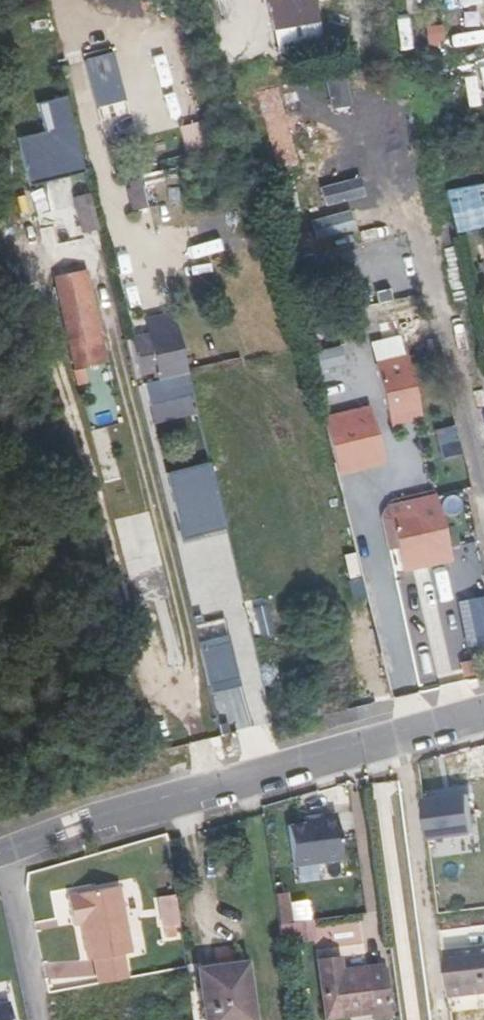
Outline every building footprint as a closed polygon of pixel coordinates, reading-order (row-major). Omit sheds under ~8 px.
[(275,38),(320,30),(315,0),(269,0),(275,38)] [(86,174),(67,97),(39,104),(46,131),(19,138),(31,187),(86,174)] [(132,141),(127,119),(100,126),(105,147),(132,141)] [(447,190),(449,202),(483,195),(483,183),(447,190)] [(75,223),(70,189),(37,194),(43,228),(75,223)] [(88,281),(57,287),(73,363),(90,360),(87,347),(78,301),(91,298),(88,281)] [(91,298),(78,301),(87,347),(100,344),(91,298)] [(173,376),(188,372),(177,326),(166,329),(167,333),(148,337),(155,371),(172,368),(173,376)] [(408,355),(375,363),(387,413),(419,406),(408,355)] [(419,406),(387,413),(390,427),(422,420),(419,406)] [(335,462),(372,453),(382,451),(370,407),(324,418),(327,432),(335,462)] [(372,453),(335,462),(338,475),(385,464),(382,451),(372,453)] [(177,464),(179,476),(209,470),(207,458),(177,464)] [(161,485),(174,482),(170,464),(157,467),(161,485)] [(185,521),(219,514),(209,470),(179,476),(183,495),(179,496),(185,521)] [(437,500),(383,511),(396,574),(450,563),(437,500)] [(219,514),(185,521),(188,535),(222,528),(219,514)] [(203,634),(204,640),(213,676),(223,674),(215,638),(214,632),(203,634)] [(470,797),(425,803),(430,842),(475,836),(470,797)] [(324,826),(293,831),(299,872),(347,865),(340,819),(323,821),(324,826)] [(120,890),(68,899),(72,920),(80,918),(82,927),(89,965),(94,964),(97,980),(126,974),(123,958),(132,957),(120,890)] [(288,892),(279,894),(283,924),(293,923),(288,892)] [(177,899),(160,901),(164,931),(181,928),(177,899)] [(80,918),(72,920),(74,929),(82,927),(80,918)] [(339,949),(337,935),(315,938),(323,995),(349,991),(342,949),(339,949)] [(344,949),(342,949),(349,991),(370,988),(371,996),(388,993),(387,987),(380,947),(380,943),(370,945),(344,949)] [(383,946),(380,947),(387,987),(390,986),(383,946)] [(446,952),(452,997),(483,992),(483,947),(446,952)] [(246,963),(199,970),(206,1019),(255,1019),(246,963)] [(126,974),(97,980),(98,988),(128,983),(126,974)] [(398,1003),(380,1005),(382,1019),(401,1019),(398,1003)] [(0,1008),(0,1019),(12,1019),(9,1006),(0,1008)]
